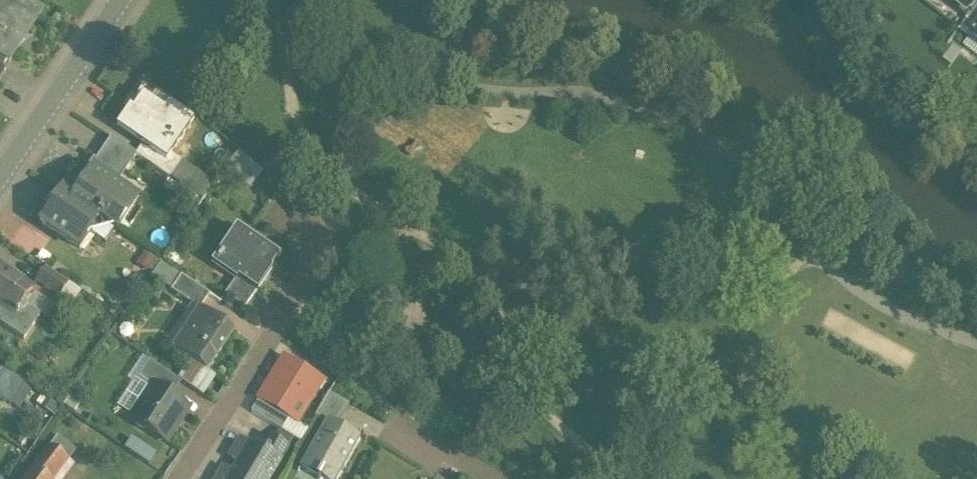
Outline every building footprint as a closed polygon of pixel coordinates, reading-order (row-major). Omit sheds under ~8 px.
[(25,0),(0,0),(0,55),(8,60),(10,62),(24,41),(22,40),(42,11),(25,0)] [(974,15),(967,23),(976,31),(976,0),(955,0),(974,15)] [(164,113),(143,98),(134,112),(132,111),(120,128),(143,144),(166,160),(170,155),(191,124),(168,108),(164,113)] [(111,138),(96,161),(94,160),(93,161),(94,161),(87,170),(89,171),(80,185),(83,186),(74,200),(101,218),(100,219),(102,221),(117,231),(136,202),(115,188),(137,156),(136,155),(111,138)] [(181,162),(170,155),(166,160),(143,144),(136,155),(137,156),(170,179),(181,162)] [(74,200),(63,193),(42,224),(80,250),(99,221),(101,222),(102,221),(100,219),(101,218),(74,200)] [(242,229),(221,257),(222,258),(216,266),(222,270),(225,266),(239,276),(225,297),(245,310),(281,256),(242,229)] [(48,241),(38,234),(25,253),(35,260),(48,241)] [(0,268),(0,325),(24,341),(41,317),(23,305),(33,291),(0,268)] [(68,286),(45,270),(37,282),(60,297),(68,286)] [(209,296),(181,277),(172,292),(200,311),(209,296)] [(204,312),(194,326),(196,328),(190,337),(180,352),(192,360),(190,361),(208,373),(217,358),(234,332),(204,312)] [(320,381),(283,358),(261,394),(297,417),(320,381)] [(149,362),(139,378),(150,385),(160,370),(160,369),(149,362)] [(3,370),(0,375),(0,399),(11,407),(25,384),(3,370)] [(181,384),(160,370),(150,385),(154,388),(171,399),(181,384)] [(154,388),(133,420),(136,422),(136,427),(143,431),(147,429),(165,441),(186,409),(171,399),(154,388)] [(349,406),(329,395),(316,417),(326,423),(327,422),(337,427),(349,406)] [(327,422),(326,423),(304,464),(330,478),(338,478),(360,440),(337,427),(327,422)] [(234,474),(224,468),(217,478),(270,478),(287,449),(273,441),(266,454),(241,439),(229,459),(239,465),(234,474)] [(155,456),(136,443),(130,453),(149,465),(155,456)] [(26,478),(57,478),(69,463),(50,448),(26,478)]
